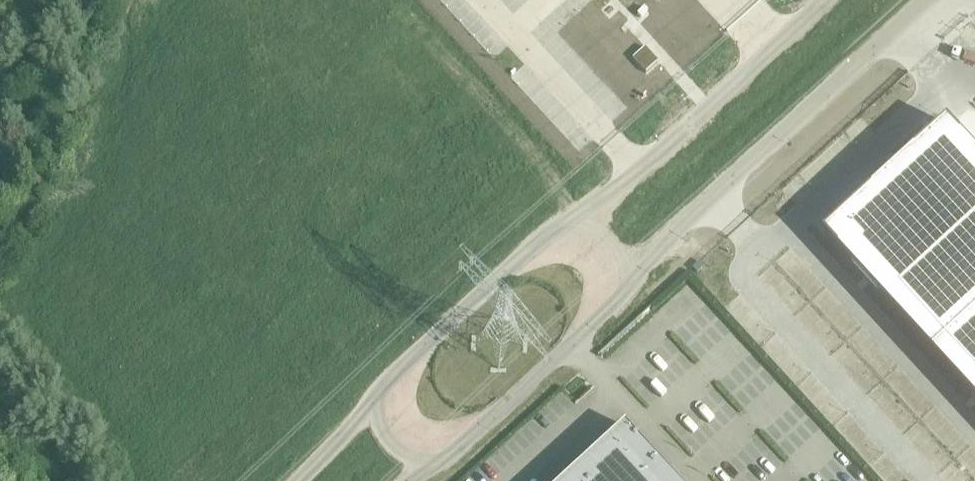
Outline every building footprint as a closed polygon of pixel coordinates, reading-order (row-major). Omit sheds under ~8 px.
[(827,238),(974,400),(974,152),(951,125),(827,238)] [(563,480),(675,480),(624,426),(563,480)]
